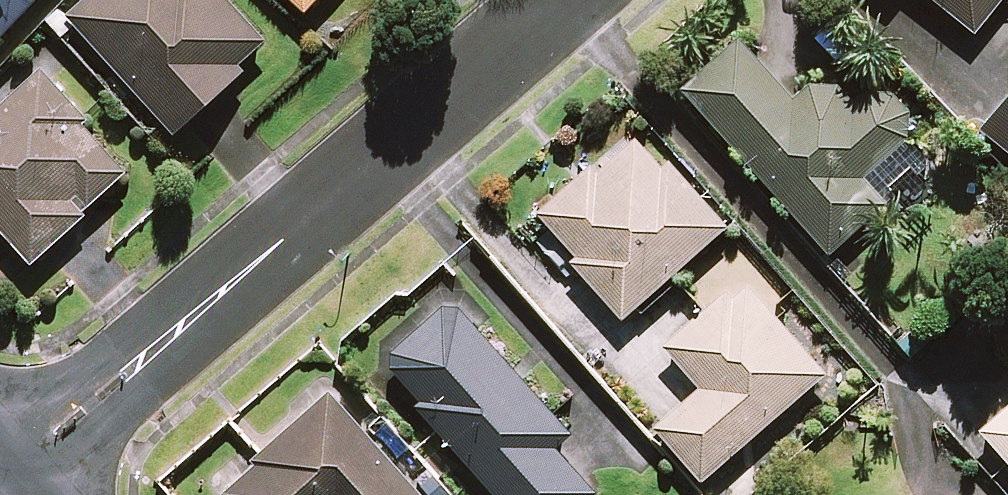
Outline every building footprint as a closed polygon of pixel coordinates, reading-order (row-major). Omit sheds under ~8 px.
[(36,0),(0,0),(0,39),(36,0)] [(69,17),(174,134),(269,48),(226,0),(88,0),(69,17)] [(305,10),(314,0),(294,0),(305,10)] [(973,32),(1000,0),(934,0),(973,32)] [(794,100),(738,39),(681,91),(829,254),(881,206),(859,182),(921,125),(885,86),(859,110),(824,72),(794,100)] [(31,261),(131,168),(40,71),(8,101),(0,93),(0,228),(31,261)] [(982,128),(1007,150),(1007,98),(982,128)] [(726,228),(640,129),(541,215),(576,256),(571,260),(622,318),(726,228)] [(823,375),(742,281),(665,347),(702,389),(656,428),(701,480),(823,375)] [(453,302),(381,365),(495,494),(592,494),(594,493),(551,444),(565,431),(453,302)] [(329,393),(221,491),(224,494),(421,494),(329,393)] [(980,430),(1007,461),(1007,406),(980,430)]
